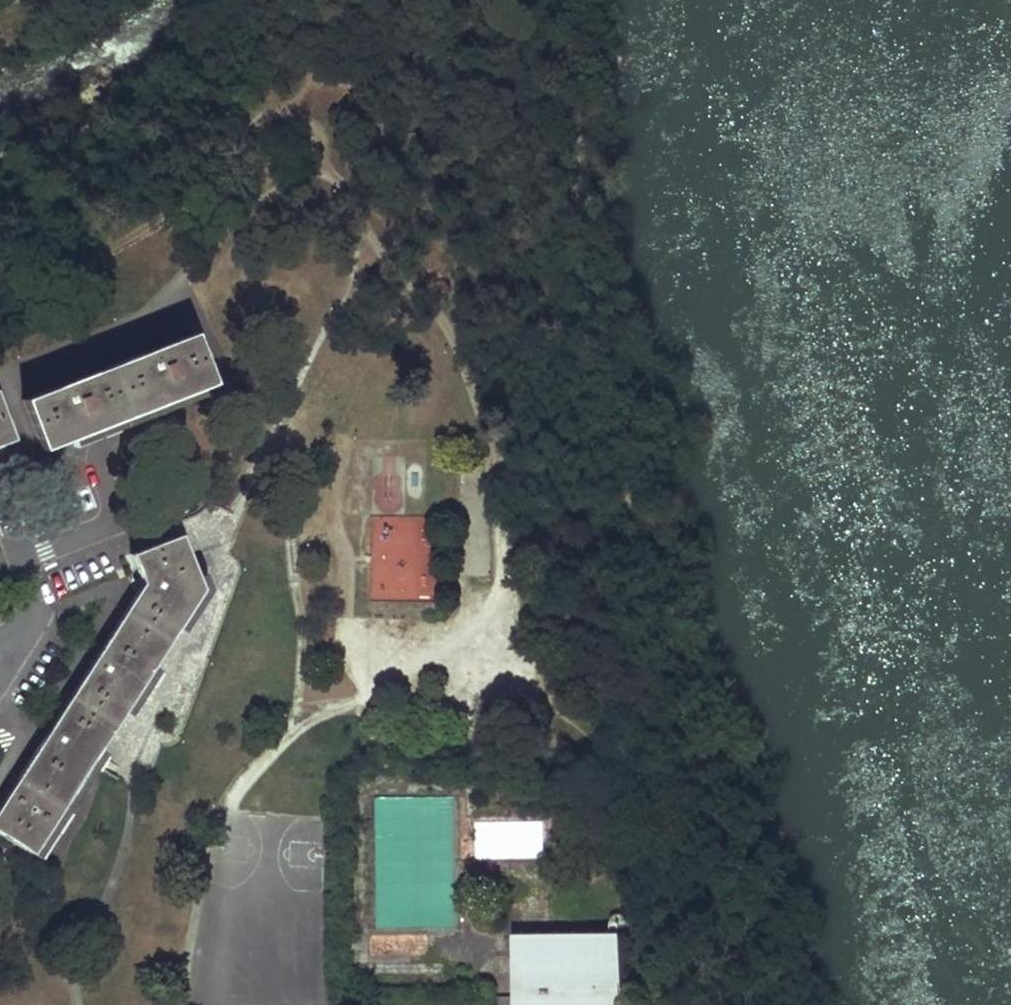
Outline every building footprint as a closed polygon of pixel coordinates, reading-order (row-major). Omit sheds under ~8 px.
[(192,330),(23,396),(42,447),(75,434),(170,397),(212,380),(192,330)] [(17,437),(0,396),(0,444),(17,437)] [(0,801),(0,831),(32,851),(202,587),(180,531),(129,551),(141,581),(0,801)] [(515,1004),(622,1004),(622,934),(611,934),(514,935),(514,981),(515,1004)]
